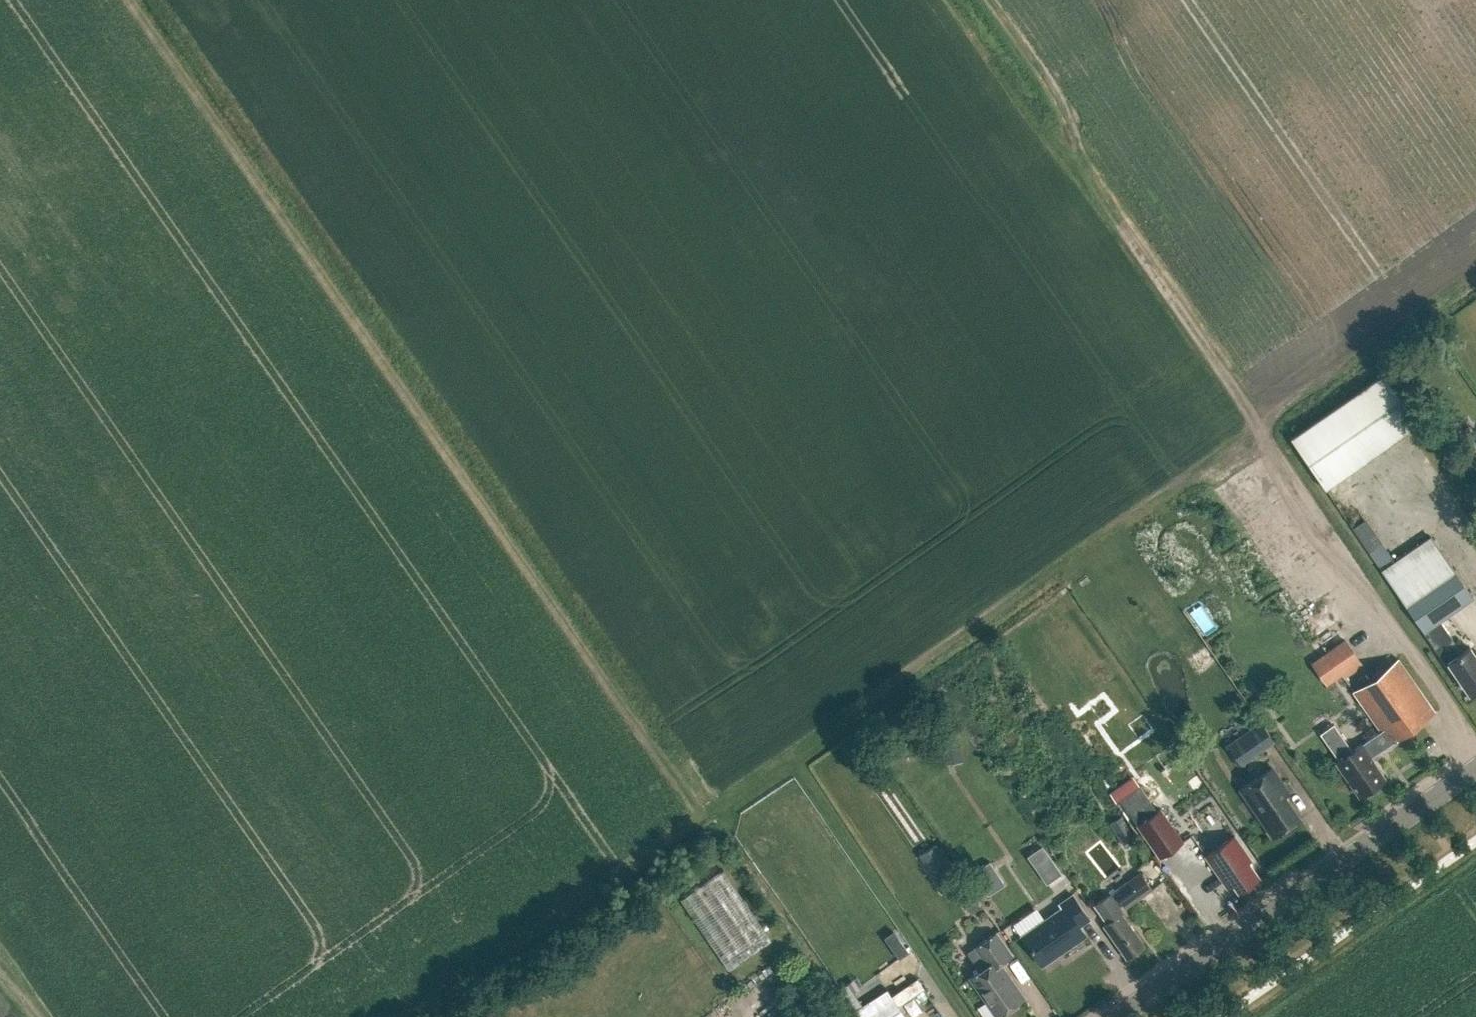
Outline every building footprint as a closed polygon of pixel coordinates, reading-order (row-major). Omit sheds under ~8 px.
[(1291,438),(1325,488),(1418,425),(1384,375),(1291,438)] [(1359,518),(1346,526),(1370,562),(1382,555),(1359,518)] [(1381,570),(1445,664),(1448,662),(1469,692),(1475,688),(1475,656),(1470,647),(1458,655),(1448,640),(1452,638),(1440,620),(1473,598),(1431,536),(1381,570)] [(1344,639),(1325,653),(1341,675),(1343,679),(1362,665),(1344,639)] [(1397,658),(1352,690),(1381,730),(1390,743),(1435,712),(1397,658)] [(1227,744),(1241,764),(1274,741),(1260,722),(1227,744)] [(1333,724),(1320,733),(1339,760),(1335,762),(1359,796),(1385,778),(1371,757),(1390,743),(1381,730),(1352,751),(1333,724)] [(944,758),(962,756),(960,742),(942,744),(944,758)] [(1290,792),(1272,767),(1239,789),(1272,837),(1300,817),(1285,795),(1290,792)] [(1165,812),(1146,786),(1126,801),(1168,859),(1192,842),(1168,810),(1165,812)] [(1101,815),(1122,847),(1134,839),(1113,807),(1101,815)] [(1232,882),(1238,891),(1259,877),(1247,860),(1248,855),(1234,835),(1205,855),(1223,880),(1232,882)] [(946,863),(935,845),(919,855),(931,874),(946,863)] [(1060,873),(1050,858),(1036,867),(1047,882),(1060,873)] [(985,879),(997,871),(990,860),(972,872),(987,895),(992,891),(985,879)] [(771,939),(722,868),(679,898),(728,969),(771,939)] [(1110,893),(1094,905),(1106,923),(1103,925),(1127,958),(1145,946),(1122,913),(1123,912),(1119,906),(1123,903),(1126,907),(1152,888),(1140,872),(1114,890),(1115,892),(1111,894),(1110,893)] [(969,891),(959,899),(971,914),(980,907),(969,891)] [(1072,894),(1059,903),(1062,907),(1021,935),(1039,960),(1058,947),(1061,951),(1086,934),(1079,925),(1089,919),(1072,894)] [(995,932),(975,946),(988,964),(970,976),(997,1016),(1023,997),(999,963),(1011,955),(995,932)] [(921,977),(900,992),(905,1000),(927,985),(921,977)]
